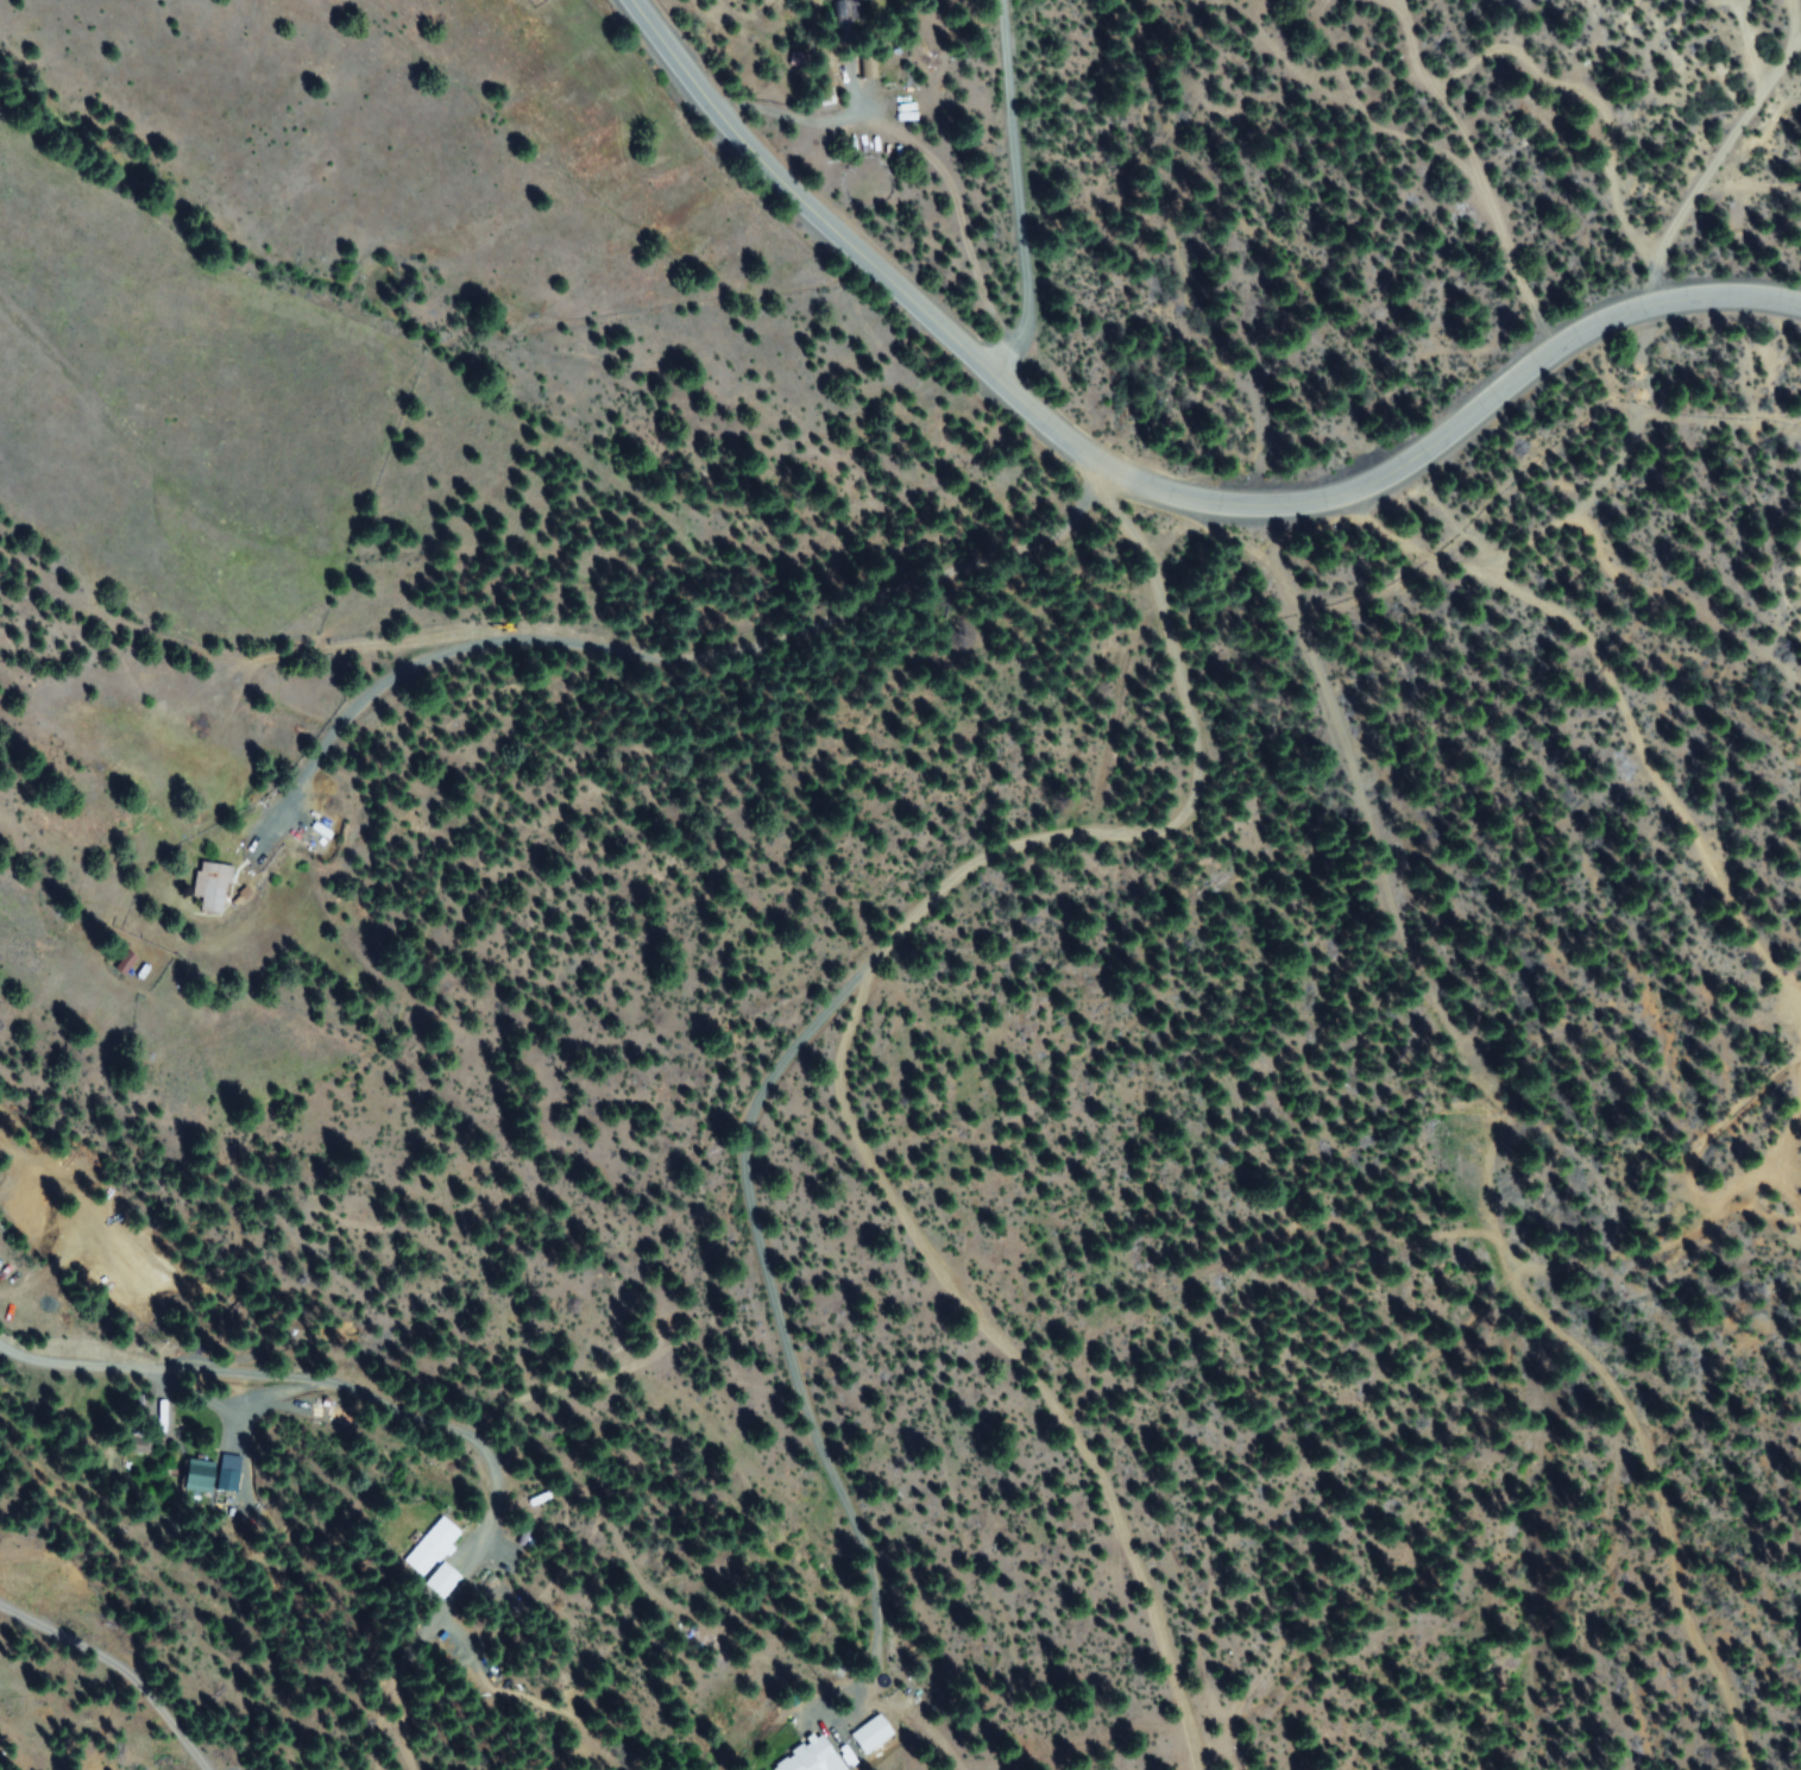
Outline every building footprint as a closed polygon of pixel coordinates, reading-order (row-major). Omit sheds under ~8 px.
[(229,867),(195,863),(191,898),(201,899),(199,912),(224,915),(229,867)] [(203,1464),(194,1464),(194,1469),(179,1469),(179,1491),(203,1491),(203,1464)] [(399,1560),(421,1580),(460,1537),(438,1517),(399,1560)] [(849,1736),(864,1756),(892,1735),(877,1714),(849,1736)] [(818,1767),(833,1759),(821,1736),(767,1764),(770,1769),(820,1769),(818,1767)]
